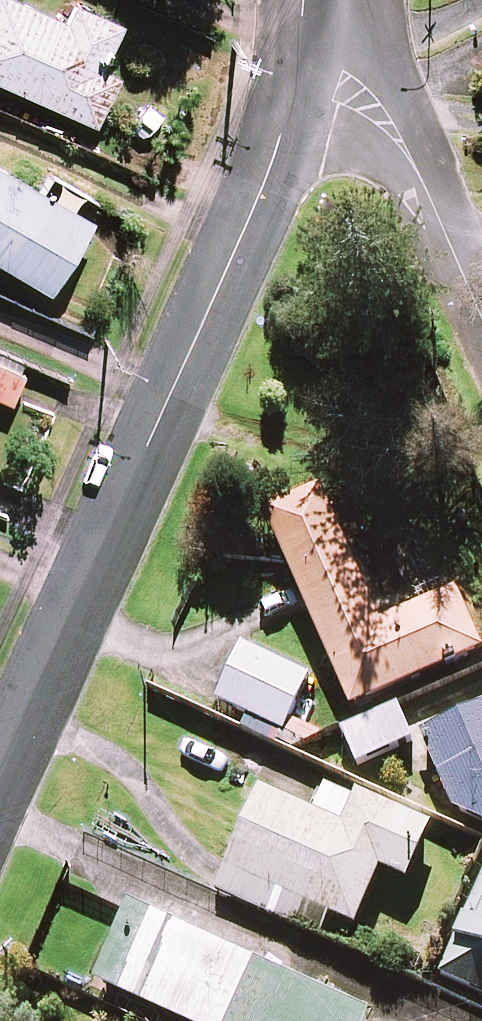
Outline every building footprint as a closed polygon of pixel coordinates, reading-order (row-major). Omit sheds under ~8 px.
[(18,0),(0,0),(0,82),(97,126),(119,76),(101,67),(120,24),(75,4),(67,22),(18,0)] [(0,169),(0,263),(51,293),(96,214),(57,191),(52,199),(0,169)] [(0,364),(0,396),(15,401),(24,372),(0,364)] [(367,584),(398,571),(370,507),(339,520),(329,497),(272,522),(356,714),(481,658),(481,647),(460,597),(387,630),(367,584)] [(312,683),(245,651),(220,705),(286,736),(312,683)] [(414,746),(399,712),(347,734),(361,768),(414,746)] [(424,741),(458,815),(481,828),(481,714),(424,741)] [(434,833),(328,786),(314,818),(265,797),(221,895),(323,940),(332,919),(359,931),(384,875),(411,887),(434,833)] [(442,980),(481,997),(481,888),(442,980)] [(129,908),(94,983),(175,1020),(371,1020),(129,908)]
